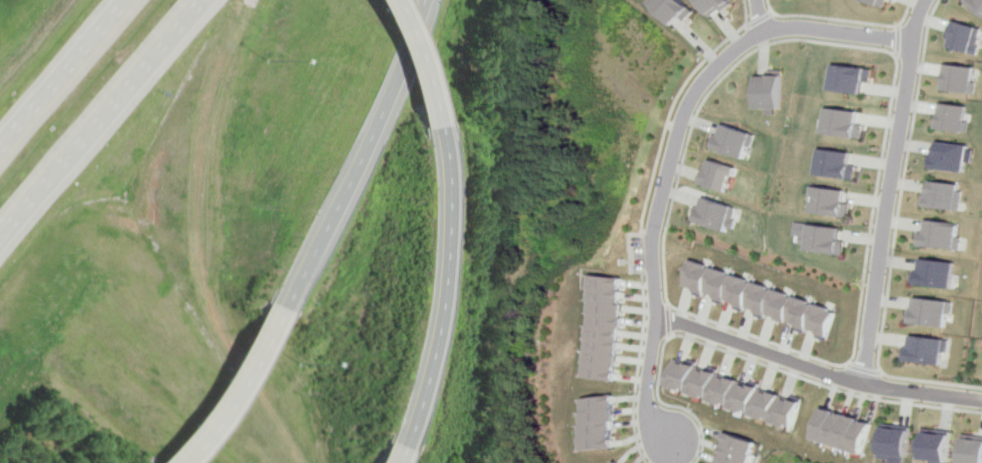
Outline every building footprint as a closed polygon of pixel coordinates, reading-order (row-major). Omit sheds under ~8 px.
[(672,27),(692,9),(684,0),(650,0),(649,1),(672,27)] [(729,0),(697,0),(709,16),(730,1),(729,0)] [(877,8),(881,0),(863,0),(877,8)] [(961,1),(962,0),(981,0),(981,15),(961,1)] [(954,21),(979,29),(975,46),(978,47),(976,56),(947,47),(954,21)] [(943,63),(973,68),(971,81),(976,82),(974,93),(939,89),(943,63)] [(834,64),(830,90),(862,94),(864,82),(870,83),(871,69),(834,64)] [(767,74),(757,74),(757,110),(783,110),(783,70),(767,70),(767,74)] [(941,103),(967,107),(964,121),(968,122),(967,133),(934,128),(936,114),(939,115),(941,103)] [(827,106),(824,133),(863,138),(864,125),(859,124),(860,111),(827,106)] [(725,123),(759,135),(756,148),(751,146),(747,158),(711,147),(716,133),(721,135),(725,123)] [(937,141),(969,145),(969,149),(975,150),(973,163),(966,162),(966,172),(929,167),(931,154),(935,154),(937,141)] [(823,147),(819,175),(858,180),(860,165),(853,164),(855,152),(823,147)] [(711,158),(739,167),(737,177),(732,176),(727,192),(703,184),(711,158)] [(932,180),(961,185),(960,191),(963,192),(961,210),(925,205),(926,194),(931,194),(932,180)] [(816,186),(814,212),(852,218),(853,204),(848,203),(850,190),(816,186)] [(703,196),(738,208),(730,233),(696,222),(703,196)] [(930,220),(960,224),(959,237),(962,237),(961,250),(919,245),(921,231),(928,232),(930,220)] [(812,223),(809,251),(847,255),(849,241),(844,240),(845,227),(812,223)] [(688,257),(679,285),(831,339),(840,310),(688,257)] [(924,258),(956,263),(953,288),(915,283),(916,270),(923,271),(924,258)] [(579,377),(609,380),(619,281),(589,278),(579,377)] [(952,300),(916,297),(914,324),(949,327),(952,300)] [(909,361),(943,365),(947,339),(912,334),(909,361)] [(796,427),(805,398),(674,358),(665,387),(796,427)] [(577,451),(611,450),(610,396),(576,397),(577,451)] [(816,441),(867,456),(877,419),(826,405),(816,441)] [(887,422),(883,461),(900,462),(908,462),(913,424),(887,422)] [(932,462),(949,462),(952,430),(926,428),(923,460),(932,461),(932,462)] [(964,433),(962,462),(981,462),(981,434),(964,433)] [(759,442),(726,434),(719,462),(754,462),(759,442)]
